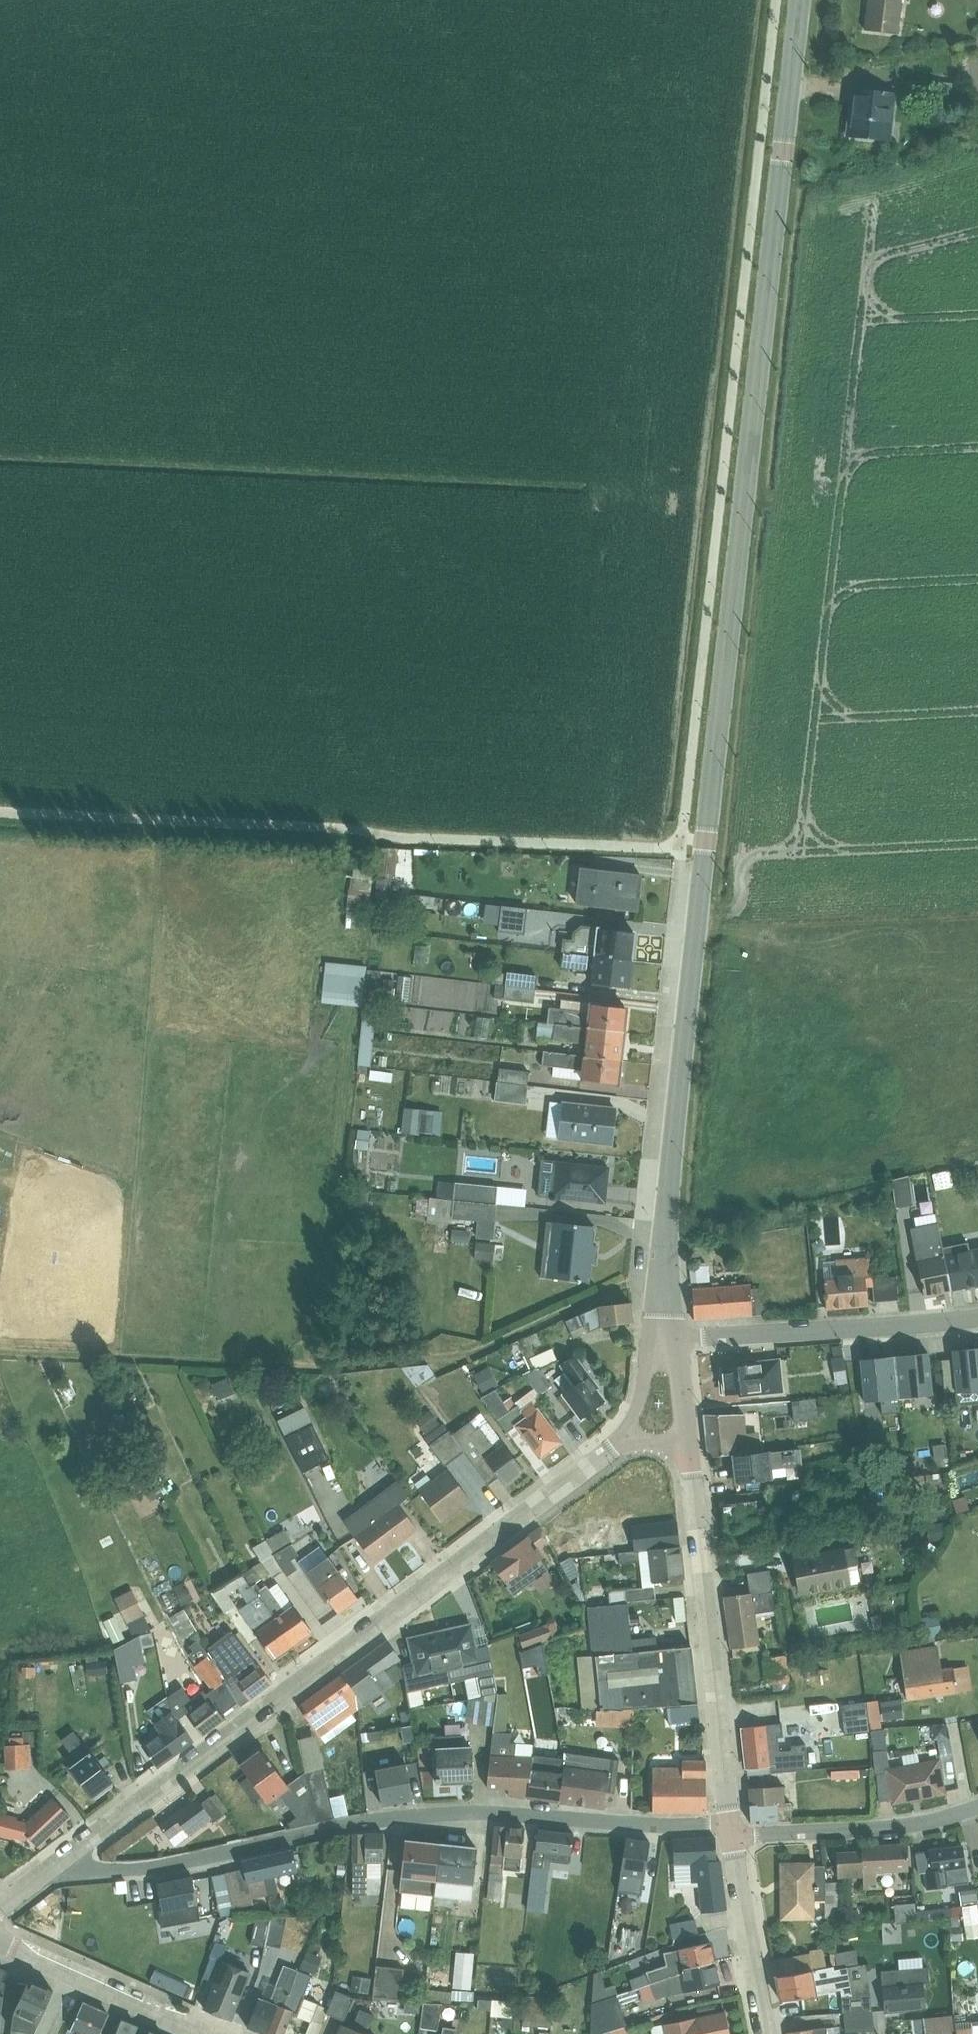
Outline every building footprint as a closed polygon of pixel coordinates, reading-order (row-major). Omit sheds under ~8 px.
[(865,31),(898,35),(902,0),(868,0),(865,31)] [(851,90),(846,137),(890,142),(895,95),(851,90)] [(381,848),(376,891),(392,893),(395,860),(422,861),(422,863),(437,863),(437,853),(404,851),(404,850),(396,850),(396,849),(381,848)] [(344,931),(366,934),(372,880),(370,880),(372,863),(354,862),(351,889),(348,889),(344,931)] [(580,870),(576,904),(618,909),(619,904),(637,906),(640,878),(641,878),(641,877),(580,870)] [(392,893),(376,891),(372,929),(389,931),(392,907),(386,907),(386,903),(433,909),(434,898),(392,893)] [(524,935),(527,909),(501,906),(498,932),(524,935)] [(562,951),(631,959),(634,933),(580,928),(573,933),(572,941),(563,940),(562,951)] [(414,946),(413,964),(425,965),(427,947),(414,946)] [(628,987),(631,959),(562,951),(560,968),(592,972),(590,987),(612,989),(612,985),(628,987)] [(363,1003),(366,970),(366,967),(326,963),(322,1003),(363,1007),(363,1003)] [(363,1003),(377,1004),(381,972),(366,970),(363,1003)] [(536,990),(537,976),(506,973),(506,974),(493,973),(492,985),(495,985),(536,990)] [(410,978),(399,977),(396,1001),(408,1002),(410,978)] [(394,981),(384,980),(383,988),(382,988),(381,1000),(393,1002),(395,989),(393,989),(394,981)] [(534,1003),(536,990),(495,985),(494,999),(534,1003)] [(555,1025),(623,1033),(626,1009),(561,1002),(560,1009),(549,1008),(548,1024),(554,1025),(555,1025)] [(363,1007),(361,1031),(374,1032),(377,1004),(363,1003),(363,1007)] [(490,1019),(477,1018),(475,1037),(488,1039),(490,1019)] [(552,1040),(554,1025),(548,1024),(538,1024),(537,1038),(552,1040)] [(620,1061),(623,1033),(555,1025),(554,1025),(552,1040),(585,1044),(584,1057),(620,1061)] [(358,1067),(371,1068),(374,1032),(361,1031),(358,1067)] [(620,1061),(584,1057),(544,1052),(542,1066),(554,1067),(553,1077),(618,1085),(620,1061)] [(499,1069),(498,1083),(527,1086),(528,1073),(499,1069)] [(402,1075),(370,1071),(369,1079),(401,1084),(402,1075)] [(498,1083),(496,1083),(494,1101),(526,1105),(528,1087),(527,1086),(498,1083)] [(550,1102),(546,1137),(611,1145),(615,1109),(550,1102)] [(404,1109),(401,1134),(419,1136),(419,1133),(440,1135),(442,1117),(433,1116),(434,1111),(404,1109)] [(355,1149),(368,1150),(370,1133),(357,1132),(355,1149)] [(609,1168),(542,1161),(539,1196),(549,1197),(549,1198),(605,1204),(609,1168)] [(953,1186),(950,1171),(933,1176),(937,1190),(953,1186)] [(912,1206),(908,1177),(892,1181),(896,1208),(912,1206)] [(437,1199),(497,1205),(498,1187),(438,1182),(437,1199)] [(493,1239),(497,1205),(437,1199),(430,1198),(430,1200),(417,1199),(415,1216),(427,1217),(427,1221),(451,1223),(452,1219),(477,1221),(476,1238),(493,1239)] [(951,1291),(942,1249),(936,1214),(914,1218),(916,1228),(910,1229),(924,1297),(951,1291)] [(546,1222),(541,1277),(589,1283),(590,1264),(595,1265),(597,1247),(592,1246),(594,1227),(546,1222)] [(470,1232),(452,1230),(451,1241),(469,1243),(470,1232)] [(495,1245),(476,1244),(475,1259),(494,1261),(495,1245)] [(951,1291),(977,1286),(977,1250),(969,1251),(967,1244),(942,1249),(951,1291)] [(835,1261),(836,1262),(823,1263),(825,1295),(823,1295),(823,1299),(824,1299),(825,1309),(868,1306),(868,1304),(899,1302),(897,1277),(872,1279),(870,1258),(835,1261)] [(691,1267),(692,1283),(709,1282),(709,1266),(691,1267)] [(694,1321),(752,1317),(749,1286),(692,1290),(694,1321)] [(600,1326),(633,1324),(630,1303),(598,1307),(566,1322),(574,1339),(600,1326)] [(517,1342),(521,1351),(532,1372),(536,1370),(556,1360),(551,1349),(536,1357),(532,1348),(541,1345),(536,1334),(517,1342)] [(977,1391),(977,1345),(965,1346),(966,1350),(952,1351),(957,1394),(977,1391)] [(837,1385),(840,1385),(842,1394),(849,1393),(841,1347),(832,1348),(835,1360),(833,1360),(837,1385)] [(515,1379),(523,1375),(532,1372),(521,1351),(513,1354),(515,1359),(508,1363),(515,1379)] [(894,1353),(899,1399),(933,1396),(928,1353),(915,1355),(915,1351),(894,1353)] [(864,1402),(899,1399),(894,1353),(873,1356),(873,1359),(860,1360),(864,1402)] [(560,1367),(565,1373),(555,1380),(564,1392),(563,1394),(582,1419),(604,1402),(596,1391),(598,1389),(574,1357),(560,1367)] [(950,1358),(942,1358),(944,1378),(952,1377),(950,1358)] [(782,1394),(779,1361),(752,1364),(752,1362),(736,1364),(736,1368),(722,1369),(723,1378),(721,1378),(722,1393),(725,1392),(725,1394),(738,1393),(738,1398),(782,1394)] [(402,1368),(417,1388),(435,1376),(428,1365),(402,1368)] [(470,1377),(480,1393),(496,1383),(486,1367),(470,1377)] [(523,1375),(534,1389),(539,1396),(549,1388),(536,1370),(532,1372),(523,1375)] [(228,1378),(212,1384),(219,1401),(235,1394),(228,1378)] [(539,1396),(534,1389),(515,1403),(511,1397),(504,1402),(495,1390),(483,1398),(508,1432),(516,1426),(540,1458),(561,1443),(533,1405),(541,1399),(539,1396)] [(815,1400),(793,1403),(795,1422),(818,1419),(817,1417),(826,1416),(824,1405),(816,1406),(815,1400)] [(304,1408),(278,1421),(303,1473),(329,1460),(304,1408)] [(440,1424),(429,1411),(416,1422),(426,1435),(440,1424)] [(338,1417),(346,1432),(354,1427),(346,1412),(338,1417)] [(744,1415),(704,1415),(709,1458),(760,1452),(758,1432),(746,1434),(744,1415)] [(452,1436),(463,1452),(488,1485),(499,1478),(504,1485),(523,1471),(487,1423),(477,1431),(470,1422),(452,1436)] [(452,1436),(443,1424),(424,1438),(445,1466),(463,1452),(452,1436)] [(873,1441),(862,1443),(865,1460),(876,1458),(873,1441)] [(947,1458),(945,1445),(933,1446),(934,1460),(947,1458)] [(736,1483),(773,1480),(772,1471),(802,1466),(800,1451),(800,1449),(766,1453),(733,1457),(734,1466),(732,1466),(733,1481),(735,1480),(736,1483)] [(447,1469),(418,1491),(441,1522),(470,1500),(447,1469)] [(373,1562),(417,1529),(398,1504),(407,1498),(399,1487),(372,1508),(347,1527),(373,1562)] [(965,1497),(953,1501),(957,1514),(969,1510),(965,1497)] [(756,1502),(722,1505),(724,1531),(770,1527),(769,1517),(757,1517),(756,1502)] [(632,1527),(634,1552),(680,1547),(677,1522),(632,1527)] [(946,1539),(944,1522),(927,1525),(929,1541),(946,1539)] [(284,1531),(266,1541),(285,1570),(289,1576),(297,1570),(290,1561),(298,1556),(291,1546),(293,1545),(284,1531)] [(528,1536),(491,1563),(508,1586),(507,1587),(513,1595),(533,1581),(541,1592),(553,1583),(545,1572),(547,1571),(540,1561),(544,1558),(528,1536)] [(262,1562),(270,1574),(273,1579),(285,1570),(266,1541),(253,1548),(262,1562)] [(852,1546),(794,1558),(801,1593),(860,1582),(857,1566),(856,1566),(852,1546)] [(654,1583),(684,1580),(680,1547),(634,1552),(618,1554),(619,1564),(639,1562),(642,1588),(608,1591),(609,1604),(655,1599),(654,1583)] [(328,1558),(305,1575),(326,1603),(328,1601),(338,1614),(358,1599),(328,1558)] [(256,1584),(270,1574),(262,1562),(242,1574),(249,1587),(293,1646),(312,1632),(277,1584),(269,1590),(266,1586),(261,1590),(256,1584)] [(732,1648),(733,1658),(742,1656),(741,1647),(759,1645),(754,1614),(775,1611),(769,1570),(747,1574),(750,1595),(740,1596),(740,1595),(736,1595),(736,1597),(724,1598),(731,1648),(732,1648)] [(273,1660),(293,1646),(249,1587),(242,1574),(212,1593),(224,1613),(236,1606),(228,1594),(237,1588),(248,1604),(239,1611),(273,1660)] [(174,1588),(183,1609),(192,1606),(190,1600),(193,1599),(188,1588),(184,1590),(182,1584),(174,1588)] [(133,1636),(150,1628),(132,1591),(115,1599),(133,1636)] [(593,1656),(658,1650),(656,1637),(632,1640),(630,1624),(638,1623),(637,1615),(629,1615),(628,1604),(587,1609),(593,1656)] [(168,1619),(182,1640),(196,1632),(184,1610),(168,1619)] [(124,1638),(113,1615),(101,1621),(112,1644),(124,1638)] [(924,1640),(925,1643),(934,1641),(934,1637),(941,1636),(938,1616),(920,1619),(924,1640)] [(555,1622),(518,1636),(523,1649),(560,1636),(555,1622)] [(476,1648),(471,1625),(440,1632),(451,1682),(464,1679),(468,1700),(497,1692),(488,1645),(476,1648)] [(269,1679),(231,1632),(208,1648),(231,1687),(236,1683),(249,1701),(272,1684),(269,1679)] [(421,1689),(451,1682),(440,1632),(409,1639),(414,1663),(403,1666),(409,1703),(411,1711),(424,1707),(421,1689)] [(139,1636),(114,1650),(121,1684),(138,1680),(135,1666),(146,1663),(139,1636)] [(221,1715),(238,1702),(198,1641),(191,1647),(194,1651),(190,1655),(197,1665),(194,1667),(212,1691),(206,1695),(221,1715)] [(387,1642),(342,1675),(355,1693),(364,1707),(395,1684),(386,1671),(400,1660),(387,1642)] [(697,1703),(691,1649),(691,1646),(658,1650),(593,1656),(578,1657),(582,1711),(623,1711),(623,1710),(697,1704),(697,1703)] [(907,1701),(957,1694),(956,1692),(972,1689),(968,1666),(941,1669),(937,1646),(899,1651),(907,1701)] [(787,1656),(766,1659),(770,1687),(772,1686),(773,1692),(787,1690),(787,1689),(791,1689),(787,1656)] [(107,1671),(105,1660),(85,1663),(86,1674),(107,1671)] [(325,1743),(357,1720),(352,1714),(357,1710),(354,1694),(355,1693),(342,1675),(298,1707),(325,1743)] [(550,1684),(540,1686),(546,1720),(556,1718),(550,1684)] [(206,1695),(203,1691),(192,1700),(182,1688),(168,1697),(171,1711),(178,1721),(186,1715),(202,1737),(225,1720),(221,1715),(206,1695)] [(494,1727),(497,1692),(468,1700),(465,1723),(494,1727)] [(509,1693),(497,1692),(494,1727),(487,1788),(509,1789),(508,1796),(527,1798),(532,1756),(534,1745),(511,1742),(512,1733),(506,1733),(509,1693)] [(171,1711),(168,1697),(147,1709),(153,1725),(160,1733),(142,1746),(156,1766),(157,1768),(193,1742),(178,1721),(171,1711)] [(870,1730),(885,1727),(884,1720),(881,1721),(878,1701),(866,1702),(870,1730)] [(870,1730),(866,1702),(842,1707),(845,1735),(870,1733),(870,1730)] [(821,1705),(794,1707),(795,1718),(822,1716),(821,1705)] [(700,1721),(698,1706),(667,1709),(669,1723),(700,1721)] [(111,1760),(84,1724),(61,1741),(77,1762),(67,1769),(80,1786),(82,1784),(92,1798),(95,1796),(96,1798),(114,1785),(101,1768),(111,1760)] [(401,1727),(404,1743),(416,1741),(413,1725),(401,1727)] [(783,1725),(742,1728),(746,1769),(748,1769),(748,1775),(807,1770),(806,1746),(791,1747),(791,1751),(779,1752),(777,1738),(784,1737),(783,1725)] [(945,1725),(930,1725),(930,1739),(945,1739),(945,1725)] [(383,1740),(382,1730),(361,1733),(362,1743),(383,1740)] [(874,1752),(886,1750),(884,1730),(872,1732),(874,1752)] [(5,1746),(5,1769),(31,1769),(30,1748),(35,1748),(36,1732),(23,1732),(23,1738),(10,1738),(10,1746),(5,1746)] [(462,1735),(435,1737),(436,1784),(441,1783),(441,1782),(469,1781),(469,1782),(473,1782),(471,1747),(462,1747),(462,1735)] [(305,1774),(305,1773),(287,1786),(261,1749),(250,1757),(251,1758),(240,1766),(248,1777),(240,1784),(254,1803),(263,1796),(269,1805),(281,1796),(297,1818),(285,1825),(286,1830),(316,1823),(305,1774)] [(614,1794),(619,1761),(563,1753),(562,1760),(558,1803),(605,1809),(607,1793),(614,1794)] [(903,1766),(887,1769),(892,1792),(894,1803),(943,1794),(936,1760),(919,1763),(917,1754),(902,1756),(903,1766)] [(558,1803),(562,1760),(532,1756),(527,1798),(558,1803)] [(653,1813),(706,1813),(706,1761),(683,1761),(682,1768),(653,1768),(653,1813)] [(408,1800),(413,1800),(406,1764),(375,1770),(382,1806),(392,1804),(392,1803),(408,1800)] [(335,1768),(326,1770),(335,1817),(366,1811),(362,1792),(352,1794),(351,1791),(341,1793),(335,1768)] [(305,1774),(316,1823),(335,1819),(324,1771),(323,1771),(323,1769),(305,1774)] [(867,1770),(831,1772),(831,1780),(833,1779),(833,1781),(836,1781),(836,1779),(840,1779),(840,1782),(844,1782),(844,1779),(846,1779),(846,1782),(850,1782),(850,1779),(853,1779),(853,1781),(857,1781),(857,1779),(859,1778),(859,1775),(867,1775),(867,1770)] [(769,1823),(792,1822),(791,1804),(785,1804),(784,1787),(749,1789),(748,1789),(749,1805),(751,1824),(769,1823)] [(241,1838),(211,1796),(201,1804),(196,1798),(159,1825),(175,1847),(211,1820),(227,1842),(241,1838)] [(16,1821),(17,1818),(0,1814),(0,1837),(12,1840),(12,1838),(25,1841),(29,1838),(38,1848),(70,1817),(53,1798),(26,1823),(16,1821)] [(153,1815),(101,1853),(101,1859),(158,1857),(143,1836),(159,1825),(153,1815)] [(494,1837),(490,1873),(487,1898),(500,1900),(502,1875),(503,1870),(520,1872),(525,1829),(507,1827),(495,1826),(494,1837)] [(538,1830),(536,1850),(534,1850),(532,1866),(551,1868),(551,1862),(568,1864),(568,1863),(571,1864),(574,1835),(538,1830)] [(365,1834),(353,1834),(353,1895),(366,1895),(367,1879),(381,1878),(381,1863),(383,1863),(383,1834),(365,1834)] [(726,1910),(721,1862),(716,1862),(715,1839),(673,1840),(676,1888),(698,1887),(701,1913),(726,1910)] [(435,1896),(440,1845),(405,1841),(400,1892),(435,1896)] [(473,1885),(477,1849),(440,1845),(435,1896),(434,1905),(451,1907),(453,1893),(458,1893),(459,1884),(473,1885)] [(862,1852),(836,1853),(838,1879),(863,1877),(864,1890),(877,1890),(877,1873),(909,1872),(907,1845),(862,1847),(862,1852)] [(962,1847),(916,1853),(919,1875),(924,1874),(927,1889),(967,1883),(962,1847)] [(242,1862),(244,1869),(225,1874),(233,1909),(253,1905),(252,1900),(269,1896),(266,1883),(274,1881),(273,1878),(298,1872),(293,1850),(242,1862)] [(621,1851),(618,1891),(642,1893),(645,1853),(621,1851)] [(825,1883),(825,1867),(813,1867),(813,1865),(781,1865),(782,1919),(815,1918),(815,1902),(826,1902),(825,1883)] [(157,1884),(162,1913),(197,1907),(192,1877),(157,1884)] [(842,1883),(825,1883),(826,1902),(826,1925),(842,1925),(842,1883)] [(962,1906),(977,1905),(976,1891),(960,1892),(962,1906)] [(544,1894),(528,1892),(526,1909),(542,1911),(544,1894)] [(283,1900),(270,1902),(272,1915),(285,1912),(283,1900)] [(916,1921),(916,1912),(915,1904),(894,1905),(895,1921),(916,1921)] [(977,1905),(949,1909),(950,1917),(951,1941),(962,1941),(962,1927),(959,1927),(958,1917),(963,1917),(966,1941),(977,1938),(977,1908),(977,1905)] [(950,1917),(949,1909),(916,1912),(916,1921),(950,1917)] [(286,1917),(271,1918),(266,1945),(280,1948),(286,1917)] [(271,1918),(257,1918),(251,1944),(265,1948),(266,1945),(271,1918)] [(695,1920),(671,1925),(674,1940),(698,1935),(695,1920)] [(715,1962),(711,1943),(662,1954),(665,1966),(646,1972),(646,1975),(630,1981),(632,1990),(639,1988),(682,1973),(681,1968),(715,1962)] [(776,1978),(826,1968),(823,1949),(810,1952),(811,1956),(774,1964),(776,1978)] [(304,1956),(302,1955),(290,1950),(276,1986),(267,1982),(261,1999),(259,1998),(247,2028),(263,2033),(266,2033),(278,2004),(284,2008),(298,1972),(304,1956)] [(856,1951),(830,1954),(832,1965),(838,1966),(838,1970),(858,1966),(856,1951)] [(322,1958),(307,1952),(300,1969),(315,1975),(322,1958)] [(215,1985),(204,2010),(230,2021),(250,1973),(219,1960),(210,1983),(215,1985)] [(644,2001),(720,1985),(715,1962),(681,1968),(682,1973),(639,1988),(644,2001)] [(454,1964),(452,1987),(470,1989),(472,1965),(454,1964)] [(843,2013),(871,2010),(869,1994),(871,1994),(865,1965),(858,1966),(838,1970),(834,1971),(833,1966),(826,1968),(776,1978),(780,2001),(841,1990),(840,1981),(848,1980),(851,1996),(841,1996),(842,2013),(843,2013)] [(404,1970),(376,1967),(373,1997),(400,2000),(404,1970)] [(885,2013),(925,2010),(923,1983),(929,1982),(928,1969),(882,1973),(885,2013)] [(303,1999),(311,1977),(298,1972),(284,2008),(278,2004),(266,2033),(284,2033),(291,2015),(311,2023),(306,2033),(319,2033),(326,2014),(328,2010),(303,1999)] [(350,1991),(368,1994),(371,1980),(353,1977),(350,1991)] [(192,1988),(170,1978),(165,1988),(187,1999),(192,1988)] [(12,2033),(34,2033),(53,1991),(45,1987),(40,1987),(41,1986),(19,1983),(12,2033)] [(425,1989),(425,2004),(442,2004),(451,2004),(452,2001),(473,2002),(474,1992),(452,1991),(452,1993),(425,1989)] [(522,2026),(551,2028),(554,1992),(541,1991),(540,1998),(525,1997),(522,2026)] [(328,2010),(326,2014),(344,2021),(353,1999),(335,1992),(328,2010)] [(617,1996),(592,2005),(591,2033),(603,2033),(626,2026),(617,1996)] [(512,2018),(512,2002),(492,2000),(491,2016),(503,2017),(502,2027),(513,2028),(514,2018),(512,2018)] [(420,2003),(400,2002),(399,2013),(420,2014),(420,2003)] [(69,2033),(100,2033),(109,2014),(83,2003),(69,2033)] [(437,2031),(442,2004),(425,2004),(423,2004),(420,2028),(437,2031)] [(374,2016),(360,2010),(355,2023),(369,2029),(374,2016)] [(872,2010),(871,2010),(843,2013),(845,2033),(874,2031),(872,2010)] [(651,2028),(652,2033),(730,2033),(725,2012),(651,2028)] [(953,2016),(911,2021),(912,2033),(955,2033),(953,2016)] [(138,2029),(138,2028),(121,2021),(117,2033),(136,2033),(138,2029)] [(956,2023),(957,2033),(977,2033),(977,2021),(956,2023)] [(338,2033),(362,2033),(342,2026),(338,2033)]
